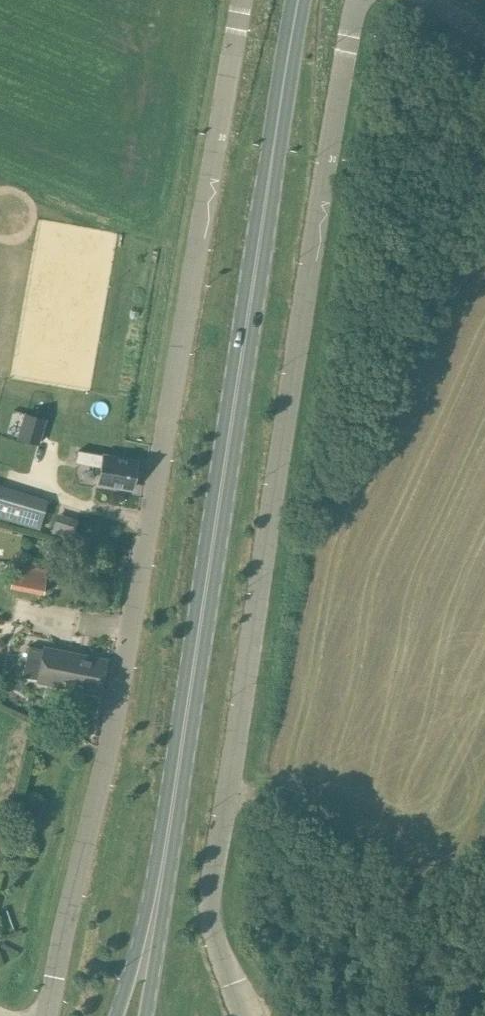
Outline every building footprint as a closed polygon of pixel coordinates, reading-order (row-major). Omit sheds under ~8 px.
[(26,414),(19,438),(38,444),(45,420),(26,414)] [(78,449),(76,461),(100,465),(98,481),(132,487),(132,485),(137,483),(138,476),(135,472),(137,461),(119,458),(119,456),(78,449)] [(39,528),(47,501),(32,497),(24,523),(39,528)] [(49,570),(15,563),(10,588),(45,594),(49,570)] [(46,647),(29,644),(24,676),(39,679),(99,692),(106,660),(46,647)]
